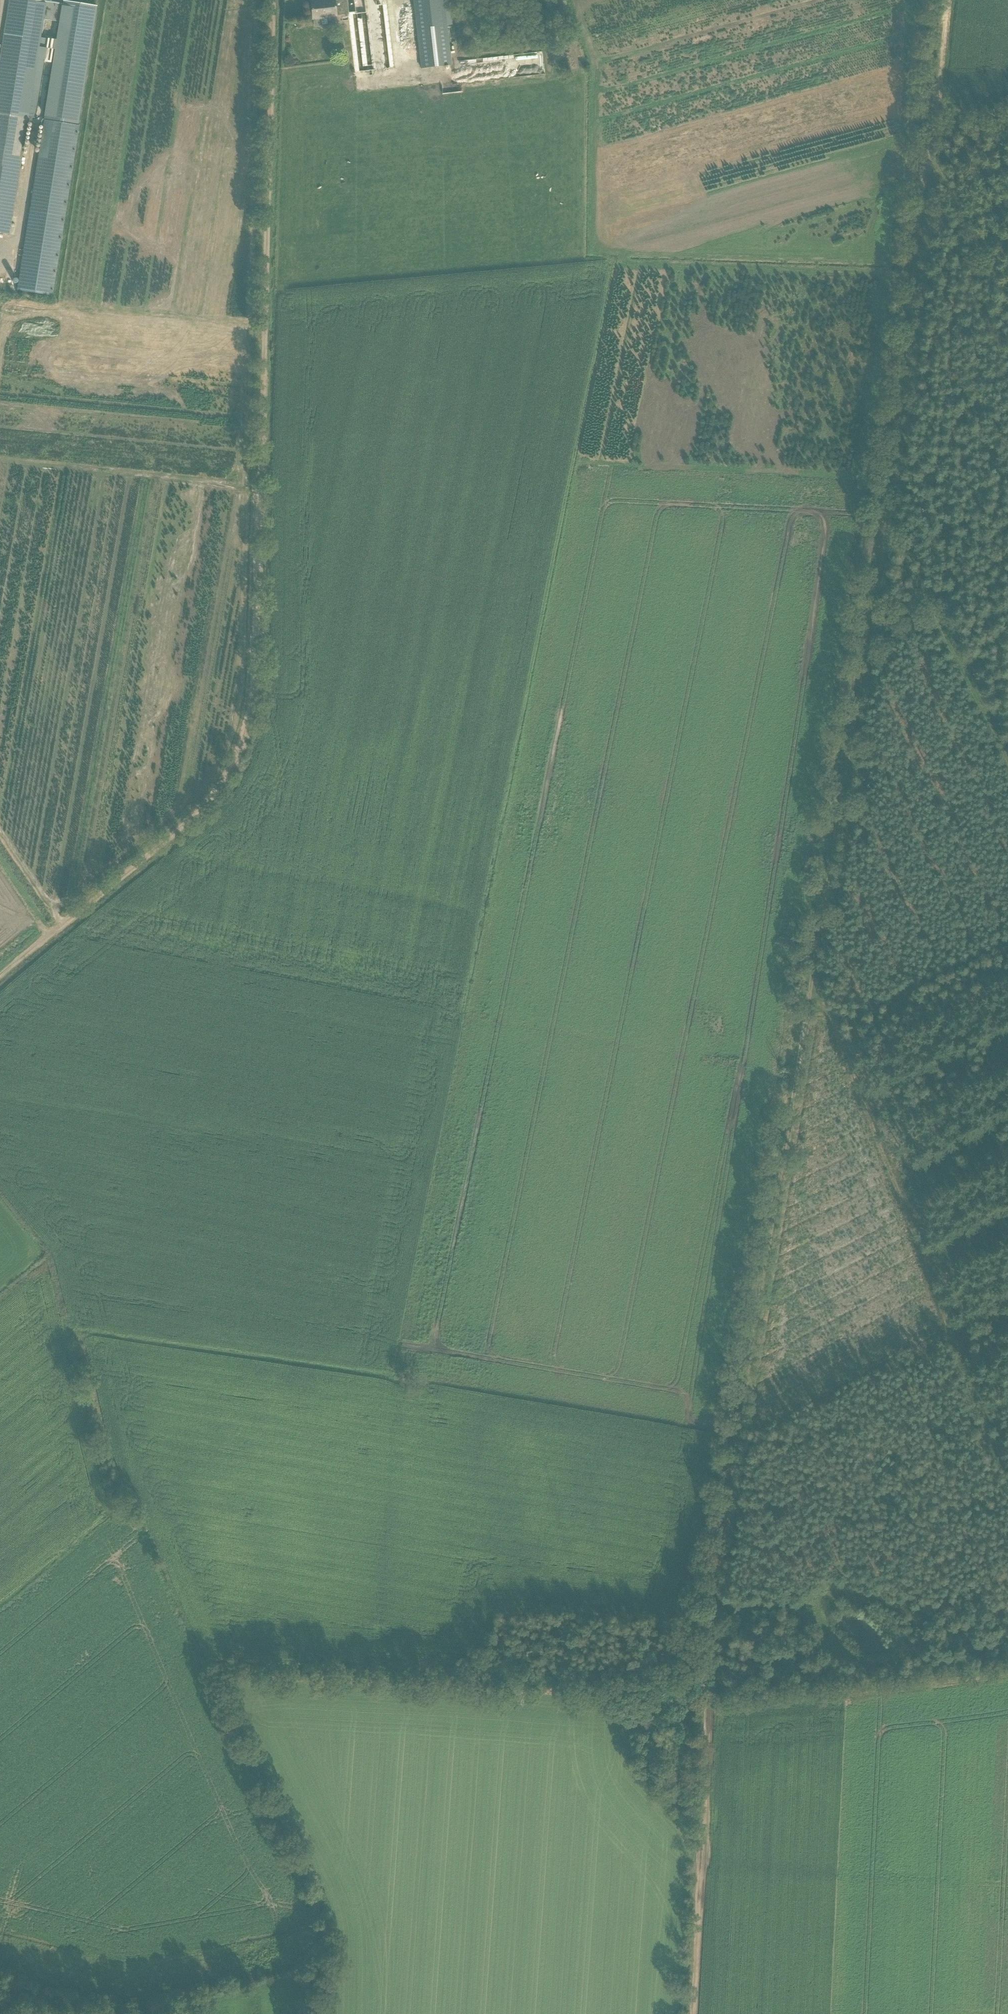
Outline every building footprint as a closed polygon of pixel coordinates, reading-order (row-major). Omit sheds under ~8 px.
[(10,234),(28,122),(32,122),(32,117),(27,117),(43,20),(59,23),(17,290),(52,296),(79,125),(77,125),(96,6),(63,1),(63,4),(46,1),(46,0),(10,0),(0,61),(0,233),(10,234)] [(311,11),(312,19),(336,17),(336,16),(348,14),(354,72),(394,68),(386,0),(323,0),(310,1),(311,11)] [(421,68),(451,65),(446,26),(452,25),(449,0),(413,0),(421,68)]
